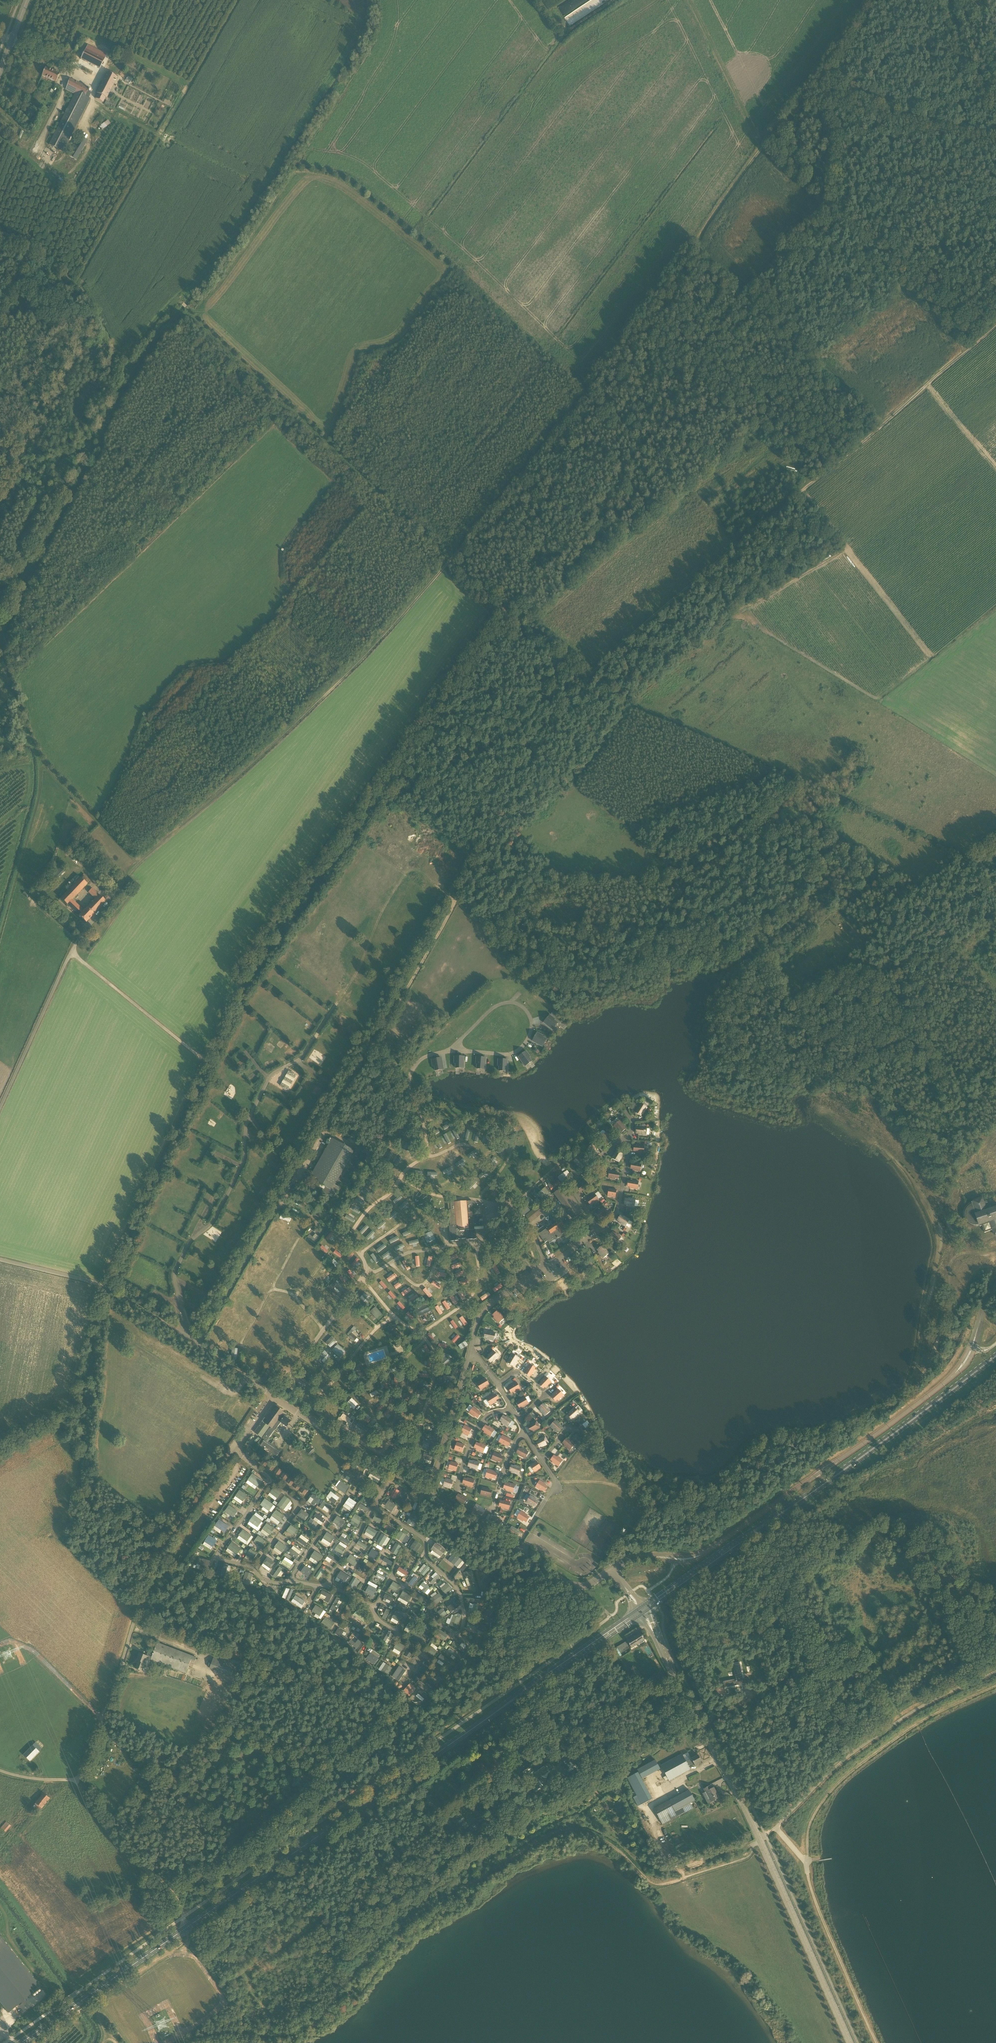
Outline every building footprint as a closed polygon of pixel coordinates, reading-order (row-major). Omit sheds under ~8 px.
[(558,6),(564,16),(565,16),(569,25),(599,8),(595,0),(569,0),(558,6)] [(81,46),(77,56),(96,65),(101,55),(81,46)] [(56,82),(57,78),(60,74),(45,68),(42,76),(56,82)] [(98,94),(95,99),(103,102),(106,98),(107,98),(117,78),(107,72),(97,93),(98,94)] [(124,82),(131,85),(133,78),(127,76),(124,82)] [(91,93),(88,91),(89,88),(70,78),(65,89),(74,94),(49,144),(60,150),(87,97),(89,98),(91,93)] [(89,136),(83,133),(70,157),(76,160),(89,136)] [(51,869),(58,877),(65,871),(58,863),(51,869)] [(376,863),(371,871),(374,873),(379,865),(376,863)] [(382,871),(378,880),(382,882),(384,877),(393,880),(397,871),(392,869),(388,867),(386,872),(382,871)] [(60,899),(67,905),(87,883),(80,877),(60,899)] [(401,892),(405,883),(401,881),(397,890),(401,892)] [(411,882),(405,889),(412,896),(418,888),(411,882)] [(94,914),(106,901),(92,888),(89,892),(95,899),(84,911),(82,910),(81,911),(78,909),(75,912),(86,922),(94,914)] [(413,905),(414,900),(405,896),(402,905),(399,904),(396,911),(405,915),(408,908),(410,909),(412,904),(413,905)] [(389,908),(387,911),(396,916),(398,913),(389,908)] [(397,917),(406,922),(408,919),(399,914),(397,917)] [(401,930),(407,932),(409,924),(400,921),(398,928),(393,926),(392,929),(401,932),(401,930)] [(400,945),(395,953),(404,958),(406,954),(407,954),(409,950),(400,945)] [(396,968),(402,960),(394,955),(388,962),(396,968)] [(370,978),(364,984),(368,987),(373,981),(370,978)] [(373,991),(378,983),(375,981),(369,988),(373,991)] [(378,984),(374,992),(377,994),(382,986),(378,984)] [(370,997),(373,994),(366,988),(363,991),(370,997)] [(555,1019),(550,1015),(545,1022),(548,1024),(547,1025),(551,1028),(554,1025),(555,1026),(558,1023),(554,1020),(555,1019)] [(340,1017),(337,1023),(342,1026),(345,1020),(340,1017)] [(543,1036),(537,1033),(533,1040),(537,1042),(537,1043),(541,1046),(543,1042),(544,1043),(546,1039),(542,1037),(543,1036)] [(530,1056),(526,1051),(520,1056),(522,1060),(521,1061),(524,1065),(527,1062),(528,1064),(532,1061),(529,1057),(530,1056)] [(464,1061),(463,1061),(463,1057),(455,1057),(454,1063),(456,1063),(456,1068),(460,1068),(460,1066),(464,1066),(464,1061)] [(484,1063),(485,1058),(476,1057),(476,1063),(477,1064),(477,1069),(481,1069),(481,1067),(485,1067),(486,1063),(484,1063)] [(439,1068),(443,1067),(442,1063),(441,1063),(440,1059),(432,1060),(433,1066),(434,1066),(435,1070),(439,1070),(439,1068)] [(506,1064),(506,1060),(498,1060),(498,1066),(499,1066),(499,1071),(503,1071),(503,1069),(507,1069),(508,1064),(506,1064)] [(288,1090),(290,1087),(292,1084),(293,1081),(295,1078),(297,1075),(289,1071),(287,1074),(285,1077),(284,1080),(282,1083),(280,1086),(288,1090)] [(636,1113),(640,1115),(641,1113),(643,1114),(647,1108),(640,1103),(636,1109),(637,1110),(636,1113)] [(258,1115),(263,1121),(267,1118),(263,1112),(258,1115)] [(449,1130),(458,1126),(455,1117),(449,1117),(438,1121),(443,1133),(449,1130)] [(622,1133),(625,1130),(623,1128),(625,1126),(620,1120),(614,1126),(619,1131),(619,1130),(622,1133)] [(415,1139),(425,1139),(423,1133),(420,1124),(414,1121),(407,1137),(415,1139)] [(443,1133),(438,1121),(428,1125),(429,1140),(440,1135),(443,1133)] [(458,1126),(449,1130),(456,1143),(458,1142),(462,1141),(462,1126),(461,1126),(458,1126)] [(468,1143),(471,1143),(474,1128),(464,1126),(462,1126),(462,1141),(468,1143)] [(636,1128),(636,1132),(638,1133),(638,1135),(646,1136),(647,1128),(640,1127),(640,1128),(636,1128)] [(484,1130),(474,1128),(471,1143),(480,1146),(484,1130)] [(450,1146),(456,1143),(449,1130),(443,1133),(440,1135),(446,1148),(450,1146)] [(484,1130),(480,1146),(490,1148),(495,1133),(484,1130)] [(608,1145),(611,1142),(610,1140),(611,1138),(606,1132),(600,1137),(605,1143),(606,1142),(608,1145)] [(440,1135),(429,1140),(431,1152),(433,1153),(437,1152),(446,1148),(440,1135)] [(415,1139),(407,1137),(406,1137),(400,1153),(412,1161),(415,1159),(415,1139)] [(347,1185),(364,1156),(332,1138),(310,1178),(320,1184),(317,1189),(333,1198),(336,1193),(340,1188),(335,1185),(338,1180),(347,1185)] [(492,1152),(504,1160),(507,1154),(508,1148),(507,1144),(504,1140),(502,1138),(492,1152)] [(415,1139),(415,1159),(420,1156),(423,1153),(425,1150),(426,1147),(425,1140),(425,1139),(415,1139)] [(229,1148),(234,1150),(237,1143),(232,1141),(229,1148)] [(595,1156),(598,1153),(596,1151),(598,1150),(593,1144),(587,1149),(592,1155),(592,1154),(595,1156)] [(634,1145),(633,1150),(636,1150),(636,1153),(644,1153),(644,1145),(637,1145),(637,1146),(634,1145)] [(471,1148),(463,1154),(473,1166),(474,1166),(481,1158),(484,1150),(471,1148)] [(621,1155),(623,1153),(619,1150),(618,1153),(616,1151),(612,1158),(619,1162),(622,1156),(621,1155)] [(464,1172),(473,1166),(463,1154),(452,1163),(459,1175),(464,1172)] [(581,1168),(585,1165),(583,1163),(585,1162),(580,1156),(574,1161),(578,1166),(579,1166),(581,1168)] [(386,1176),(392,1167),(389,1165),(377,1158),(371,1167),(386,1176)] [(459,1175),(452,1163),(438,1168),(443,1182),(454,1177),(459,1175)] [(635,1164),(631,1163),(631,1168),(633,1168),(633,1170),(640,1172),(642,1164),(635,1163),(635,1164)] [(371,1167),(366,1175),(381,1184),(382,1182),(386,1176),(371,1167)] [(438,1169),(425,1168),(424,1183),(429,1184),(442,1183),(443,1182),(438,1168),(438,1169)] [(567,1170),(557,1177),(563,1185),(574,1177),(571,1173),(569,1174),(567,1170)] [(619,1179),(619,1174),(617,1174),(617,1172),(609,1170),(608,1178),(615,1179),(615,1178),(619,1179)] [(266,1181),(271,1184),(275,1178),(270,1175),(266,1181)] [(366,1175),(361,1183),(375,1192),(381,1184),(366,1175)] [(550,1188),(554,1193),(562,1187),(556,1179),(553,1181),(552,1181),(551,1182),(551,1183),(553,1186),(550,1188)] [(583,1191),(590,1187),(585,1180),(579,1184),(580,1185),(577,1187),(580,1191),(582,1189),(583,1191)] [(637,1189),(639,1182),(632,1180),(632,1181),(628,1181),(627,1185),(630,1186),(630,1188),(637,1189)] [(375,1192),(361,1183),(356,1192),(370,1201),(375,1192)] [(573,1220),(584,1212),(565,1185),(562,1187),(554,1193),(573,1220)] [(540,1201),(538,1199),(535,1202),(537,1204),(538,1205),(543,1201),(552,1195),(545,1187),(537,1194),(542,1200),(540,1201)] [(615,1198),(617,1190),(609,1188),(607,1196),(615,1198)] [(386,1198),(395,1206),(404,1198),(396,1190),(386,1198)] [(370,1201),(356,1192),(351,1201),(364,1209),(370,1201)] [(593,1204),(599,1200),(594,1193),(589,1198),(586,1200),(589,1204),(591,1203),(593,1204)] [(995,1208),(988,1210),(985,1204),(988,1203),(987,1201),(985,1202),(983,1197),(972,1202),(972,1204),(971,1205),(970,1205),(969,1206),(968,1207),(966,1209),(966,1212),(965,1215),(966,1218),(967,1220),(969,1223),(971,1224),(974,1225),(977,1225),(980,1225),(980,1226),(982,1226),(985,1233),(993,1230),(995,1235),(995,1207),(995,1208)] [(386,1198),(375,1207),(384,1216),(385,1215),(395,1206),(386,1198)] [(415,1208),(404,1198),(395,1206),(405,1217),(415,1208)] [(628,1199),(625,1198),(624,1203),(627,1203),(627,1206),(634,1207),(636,1199),(629,1198),(628,1199)] [(364,1209),(351,1201),(345,1210),(358,1218),(364,1209)] [(473,1208),(472,1201),(467,1201),(467,1202),(467,1201),(448,1203),(450,1224),(449,1224),(450,1236),(451,1241),(458,1240),(458,1239),(466,1238),(466,1239),(476,1239),(476,1231),(475,1231),(475,1227),(483,1226),(482,1216),(481,1207),(473,1208)] [(532,1211),(525,1216),(531,1223),(548,1209),(543,1202),(535,1209),(532,1211)] [(518,1209),(523,1216),(530,1210),(525,1204),(518,1209)] [(405,1217),(395,1206),(385,1215),(384,1216),(393,1226),(405,1217)] [(372,1225),(384,1216),(375,1207),(371,1210),(364,1218),(372,1226),(372,1225)] [(602,1218),(608,1213),(604,1207),(598,1211),(599,1212),(596,1214),(599,1217),(601,1216),(602,1218)] [(343,1213),(340,1219),(353,1226),(358,1218),(345,1210),(343,1213)] [(280,1215),(279,1219),(287,1221),(286,1224),(289,1225),(291,1218),(280,1215)] [(623,1217),(620,1215),(618,1219),(620,1220),(619,1222),(626,1226),(630,1220),(624,1216),(623,1217)] [(372,1225),(372,1226),(381,1235),(393,1226),(384,1216),(372,1225)] [(549,1226),(558,1238),(562,1235),(562,1234),(566,1231),(561,1226),(563,1225),(564,1226),(570,1222),(565,1216),(555,1223),(553,1220),(550,1222),(552,1225),(549,1226)] [(360,1238),(372,1226),(364,1218),(363,1220),(355,1232),(360,1238)] [(348,1234),(353,1226),(340,1219),(334,1228),(348,1234)] [(372,1241),(381,1235),(372,1226),(360,1238),(367,1245),(372,1241)] [(555,1240),(558,1238),(549,1226),(540,1233),(543,1236),(541,1237),(545,1243),(548,1241),(549,1243),(555,1239),(555,1240)] [(425,1241),(424,1241),(425,1244),(436,1239),(432,1231),(422,1236),(425,1241)] [(612,1232),(610,1235),(612,1237),(610,1239),(617,1243),(621,1237),(616,1233),(615,1233),(612,1232)] [(312,1237),(310,1234),(307,1237),(315,1245),(321,1238),(315,1233),(312,1237)] [(388,1253),(395,1247),(393,1244),(385,1250),(388,1253)] [(602,1246),(598,1249),(600,1251),(598,1252),(603,1258),(609,1253),(605,1248),(604,1249),(602,1246)] [(341,1262),(344,1264),(348,1266),(355,1255),(349,1250),(341,1262)] [(335,1259),(331,1261),(336,1269),(340,1266),(335,1259)] [(246,1281),(243,1286),(251,1291),(254,1286),(246,1281)] [(335,1297),(339,1293),(334,1289),(334,1286),(337,1284),(334,1281),(329,1286),(328,1285),(325,1288),(335,1297)] [(368,1305),(373,1299),(365,1292),(360,1299),(368,1305)] [(431,1310),(428,1303),(416,1309),(419,1316),(431,1310)] [(370,1311),(376,1319),(382,1314),(376,1306),(370,1311)] [(250,1308),(241,1312),(244,1318),(253,1313),(250,1308)] [(499,1313),(497,1311),(494,1314),(495,1316),(494,1317),(499,1323),(505,1318),(500,1313),(499,1313)] [(398,1324),(388,1326),(389,1334),(393,1333),(392,1329),(399,1328),(398,1324)] [(352,1333),(354,1331),(352,1329),(347,1335),(354,1341),(357,1337),(352,1333)] [(494,1341),(496,1333),(489,1332),(488,1333),(485,1332),(484,1337),(487,1337),(486,1339),(494,1341)] [(330,1348),(337,1341),(332,1336),(325,1343),(330,1348)] [(417,1342),(413,1336),(406,1341),(409,1346),(417,1342)] [(274,1356),(281,1350),(273,1342),(266,1348),(274,1356)] [(332,1350),(336,1354),(338,1351),(342,1355),(343,1354),(344,1353),(344,1352),(345,1351),(338,1344),(332,1350)] [(394,1346),(396,1354),(403,1352),(402,1345),(394,1346)] [(321,1361),(328,1354),(321,1347),(312,1355),(323,1365),(325,1364),(324,1363),(321,1361)] [(489,1356),(488,1357),(486,1358),(490,1362),(491,1360),(493,1362),(499,1356),(493,1351),(488,1355),(489,1356)] [(513,1363),(515,1364),(519,1358),(512,1353),(509,1360),(508,1363),(512,1365),(513,1363)] [(450,1360),(446,1356),(445,1354),(440,1357),(442,1359),(438,1363),(442,1367),(450,1360)] [(532,1375),(536,1368),(529,1364),(526,1370),(526,1371),(525,1374),(529,1376),(530,1374),(532,1375)] [(356,1379),(365,1377),(362,1365),(358,1366),(359,1370),(354,1372),(356,1379)] [(268,1368),(264,1374),(274,1381),(279,1375),(268,1368)] [(453,1377),(443,1375),(443,1378),(444,1378),(443,1383),(449,1384),(449,1386),(452,1386),(453,1380),(453,1377)] [(546,1387),(551,1382),(546,1376),(541,1381),(541,1382),(539,1384),(542,1388),(544,1386),(546,1387)] [(483,1379),(477,1383),(481,1390),(487,1386),(486,1386),(489,1384),(487,1380),(484,1381),(483,1379)] [(511,1386),(508,1388),(510,1392),(512,1391),(514,1393),(520,1389),(516,1382),(510,1386),(511,1386)] [(294,1384),(290,1388),(292,1390),(291,1392),(295,1395),(302,1386),(298,1383),(296,1386),(294,1384)] [(420,1399),(421,1396),(422,1392),(423,1389),(417,1387),(414,1397),(420,1399)] [(447,1395),(447,1393),(448,1393),(448,1389),(440,1387),(439,1387),(438,1390),(439,1390),(438,1393),(447,1395)] [(564,1395),(559,1389),(553,1394),(554,1395),(551,1397),(554,1400),(556,1399),(558,1400),(564,1395)] [(486,1399),(490,1405),(496,1402),(496,1401),(499,1399),(496,1395),(494,1396),(493,1394),(486,1399)] [(353,1410),(359,1404),(351,1397),(346,1403),(353,1410)] [(522,1408),(529,1404),(525,1397),(519,1400),(519,1401),(516,1403),(519,1407),(521,1406),(522,1408)] [(543,1404),(540,1407),(541,1409),(540,1410),(545,1416),(551,1411),(546,1406),(545,1406),(543,1404)] [(282,1415),(284,1412),(276,1407),(268,1420),(265,1418),(255,1432),(263,1438),(271,1427),(273,1428),(282,1415)] [(474,1407),(469,1413),(474,1417),(475,1416),(478,1418),(481,1415),(479,1413),(480,1411),(474,1407)] [(570,1413),(567,1415),(571,1419),(572,1417),(574,1419),(580,1413),(575,1408),(569,1412),(570,1413)] [(347,1422),(345,1425),(349,1428),(354,1421),(343,1413),(340,1418),(347,1422)] [(282,1415),(273,1428),(276,1430),(281,1423),(287,1427),(291,1421),(285,1416),(284,1416),(282,1415)] [(503,1415),(500,1419),(503,1421),(501,1423),(508,1427),(512,1420),(506,1416),(506,1417),(503,1415)] [(558,1432),(561,1429),(559,1427),(561,1426),(555,1420),(550,1426),(555,1431),(556,1430),(558,1432)] [(530,1425),(528,1427),(530,1431),(532,1429),(533,1431),(540,1428),(536,1421),(530,1424),(530,1425)] [(366,1437),(371,1430),(358,1422),(353,1429),(366,1437)] [(468,1436),(472,1429),(465,1425),(461,1432),(468,1436)] [(490,1436),(495,1430),(489,1426),(488,1427),(485,1425),(483,1429),(485,1430),(484,1432),(490,1436)] [(436,1428),(432,1440),(437,1441),(436,1443),(440,1444),(441,1441),(440,1441),(444,1431),(436,1428)] [(508,1446),(511,1442),(508,1441),(509,1439),(502,1435),(499,1442),(505,1446),(505,1445),(508,1446)] [(539,1441),(536,1442),(539,1446),(541,1445),(542,1447),(549,1443),(545,1436),(539,1440),(539,1441)] [(569,1440),(566,1438),(563,1442),(565,1444),(564,1445),(570,1450),(575,1444),(569,1440)] [(265,1439),(260,1445),(276,1456),(280,1449),(265,1439)] [(421,1446),(433,1452),(437,1446),(424,1439),(422,1442),(423,1443),(421,1446)] [(462,1452),(464,1445),(457,1442),(454,1450),(462,1452)] [(483,1453),(486,1446),(480,1443),(479,1444),(476,1442),(475,1447),(477,1448),(476,1450),(483,1453)] [(310,1455),(315,1450),(311,1447),(306,1451),(310,1455)] [(522,1449),(519,1448),(517,1452),(519,1453),(518,1455),(525,1459),(529,1452),(522,1448),(522,1449)] [(501,1462),(503,1458),(501,1457),(502,1455),(494,1452),(491,1459),(498,1462),(498,1461),(501,1462)] [(422,1461),(431,1464),(433,1457),(424,1454),(422,1461)] [(563,1460),(557,1456),(557,1457),(554,1455),(551,1459),(553,1460),(552,1462),(559,1467),(563,1460)] [(265,1458),(261,1464),(265,1467),(269,1461),(265,1458)] [(360,1462),(354,1458),(349,1467),(352,1469),(354,1466),(356,1468),(360,1462)] [(456,1471),(458,1464),(451,1461),(448,1469),(456,1471)] [(477,1470),(480,1463),(473,1461),(473,1462),(469,1461),(468,1465),(471,1466),(470,1468),(477,1470)] [(535,1472),(541,1468),(537,1461),(530,1466),(535,1472)] [(271,1463),(268,1468),(272,1471),(276,1466),(271,1463)] [(519,1475),(521,1468),(515,1465),(514,1466),(511,1465),(510,1470),(512,1470),(511,1473),(519,1475)] [(278,1467),(274,1473),(278,1476),(282,1471),(278,1467)] [(496,1479),(497,1475),(495,1474),(495,1472),(488,1469),(485,1477),(492,1479),(492,1478),(496,1479)] [(353,1479),(355,1476),(346,1470),(341,1477),(344,1479),(347,1475),(353,1479)] [(378,1480),(380,1477),(370,1471),(367,1476),(370,1478),(371,1476),(378,1480)] [(285,1472),(281,1478),(285,1481),(289,1475),(285,1472)] [(262,1481),(252,1473),(247,1479),(257,1487),(262,1481)] [(291,1477),(287,1483),(291,1486),(295,1480),(291,1477)] [(472,1487),(475,1480),(468,1478),(467,1479),(464,1478),(463,1482),(465,1483),(465,1485),(472,1487)] [(451,1488),(453,1481),(446,1479),(443,1486),(451,1488)] [(545,1492),(547,1488),(545,1486),(546,1484),(540,1480),(535,1487),(542,1491),(542,1490),(545,1492)] [(337,1488),(344,1493),(349,1487),(341,1481),(337,1488)] [(298,1482),(294,1487),(298,1490),(302,1485),(298,1482)] [(513,1492),(515,1485),(509,1483),(508,1484),(505,1483),(504,1487),(506,1488),(505,1490),(513,1492)] [(368,1487),(364,1484),(358,1492),(361,1495),(368,1487)] [(304,1486),(300,1492),(305,1495),(308,1489),(304,1486)] [(274,1487),(270,1493),(277,1498),(281,1492),(274,1487)] [(491,1496),(492,1492),(489,1491),(490,1489),(482,1487),(480,1495),(487,1496),(487,1495),(491,1496)] [(395,1499),(399,1491),(395,1488),(390,1496),(395,1499)] [(247,1495),(239,1490),(235,1496),(243,1501),(247,1495)] [(369,1500),(374,1492),(371,1490),(366,1498),(369,1500)] [(407,1492),(404,1490),(397,1501),(400,1503),(407,1492)] [(339,1498),(331,1491),(327,1497),(330,1499),(329,1500),(334,1504),(339,1498)] [(314,1506),(320,1498),(313,1493),(310,1497),(313,1499),(310,1504),(314,1506)] [(463,1505),(468,1499),(462,1495),(461,1496),(458,1494),(456,1498),(458,1499),(457,1501),(463,1505)] [(283,1510),(290,1501),(284,1496),(277,1505),(283,1510)] [(536,1507),(538,1503),(536,1502),(537,1500),(530,1496),(526,1502),(532,1506),(533,1505),(536,1507)] [(357,1502),(349,1497),(345,1503),(353,1508),(357,1502)] [(274,1505),(265,1499),(261,1505),(269,1511),(274,1505)] [(325,1506),(330,1510),(332,1507),(323,1500),(319,1507),(322,1509),(325,1506)] [(392,1512),(396,1505),(389,1500),(384,1507),(392,1512)] [(509,1510),(511,1502),(504,1500),(503,1501),(500,1501),(499,1505),(502,1506),(501,1508),(509,1510)] [(360,1504),(358,1507),(367,1512),(369,1509),(360,1504)] [(481,1515),(484,1512),(482,1510),(483,1508),(476,1504),(472,1511),(478,1515),(479,1514),(481,1515)] [(238,1511),(229,1505),(224,1511),(233,1517),(238,1511)] [(309,1515),(301,1509),(297,1515),(305,1521),(309,1515)] [(284,1516),(276,1510),(272,1516),(280,1522),(284,1516)] [(526,1522),(529,1518),(527,1517),(528,1515),(521,1511),(517,1518),(523,1521),(524,1521),(526,1522)] [(316,1513),(314,1516),(323,1523),(326,1520),(316,1513)] [(379,1523),(383,1517),(377,1513),(373,1519),(379,1523)] [(362,1518),(355,1514),(351,1520),(358,1524),(362,1518)] [(262,1521),(254,1515),(249,1521),(258,1527),(262,1521)] [(345,1521),(337,1515),(333,1522),(341,1527),(345,1521)] [(407,1523),(413,1526),(417,1518),(412,1515),(407,1523)] [(498,1527),(503,1521),(497,1517),(496,1518),(493,1516),(491,1520),(493,1521),(492,1523),(498,1527)] [(225,1532),(229,1526),(219,1519),(215,1526),(225,1532)] [(275,1529),(266,1523),(262,1529),(270,1535),(275,1529)] [(387,1526),(386,1525),(385,1525),(383,1528),(392,1534),(396,1529),(388,1524),(387,1526)] [(293,1536),(298,1530),(291,1525),(287,1531),(293,1536)] [(517,1538),(519,1534),(517,1532),(518,1531),(512,1526),(508,1533),(514,1537),(514,1536),(517,1538)] [(377,1532),(369,1527),(366,1532),(375,1537),(377,1532)] [(252,1535),(243,1529),(239,1536),(247,1542),(252,1535)] [(406,1535),(400,1531),(396,1537),(402,1541),(406,1535)] [(335,1537),(327,1532),(323,1538),(331,1543),(335,1537)] [(382,1534),(376,1543),(382,1546),(387,1537),(382,1534)] [(213,1547),(217,1541),(208,1535),(205,1541),(213,1547)] [(261,1547),(265,1541),(258,1536),(254,1542),(261,1547)] [(341,1536),(339,1539),(348,1544),(350,1541),(341,1536)] [(307,1543),(299,1537),(297,1540),(305,1546),(307,1543)] [(410,1547),(416,1552),(421,1545),(415,1540),(410,1547)] [(287,1547),(279,1541),(274,1547),(283,1553),(287,1547)] [(368,1547),(359,1541),(357,1545),(366,1550),(368,1547)] [(237,1555),(241,1549),(232,1542),(228,1548),(237,1555)] [(391,1552),(396,1555),(401,1546),(396,1543),(391,1552)] [(432,1549),(441,1556),(445,1550),(435,1543),(432,1549)] [(345,1548),(338,1544),(338,1545),(335,1550),(341,1554),(345,1548)] [(291,1548),(288,1551),(297,1558),(299,1555),(291,1548)] [(253,1560),(257,1554),(250,1549),(246,1555),(253,1560)] [(375,1559),(379,1553),(372,1549),(368,1555),(375,1559)] [(323,1556),(315,1550),(311,1557),(319,1562),(323,1556)] [(329,1553),(327,1557),(336,1563),(338,1560),(329,1553)] [(355,1566),(359,1560),(350,1554),(346,1561),(355,1566)] [(457,1567),(462,1560),(457,1556),(451,1562),(457,1567)] [(275,1562),(267,1557),(263,1563),(271,1569),(275,1562)] [(383,1561),(391,1566),(394,1562),(385,1557),(383,1561)] [(210,1561),(203,1559),(200,1569),(207,1571),(210,1561)] [(290,1569),(292,1565),(283,1560),(281,1563),(290,1569)] [(367,1564),(363,1561),(357,1570),(361,1573),(367,1564)] [(224,1577),(228,1565),(220,1563),(216,1574),(224,1577)] [(312,1571),(305,1565),(300,1572),(308,1577),(312,1571)] [(424,1576),(430,1568),(427,1565),(421,1573),(424,1576)] [(276,1578),(283,1569),(280,1567),(273,1576),(276,1578)] [(398,1570),(407,1576),(409,1573),(400,1567),(398,1570)] [(319,1579),(325,1570),(321,1568),(315,1577),(319,1579)] [(476,1584),(472,1570),(466,1571),(467,1574),(465,1575),(466,1579),(468,1578),(470,1585),(476,1584)] [(349,1576),(341,1571),(337,1577),(345,1582),(349,1576)] [(249,1585),(253,1574),(246,1572),(242,1583),(249,1585)] [(382,1582),(386,1577),(377,1572),(374,1578),(382,1582)] [(434,1585),(441,1577),(438,1574),(431,1582),(434,1585)] [(488,1588),(494,1579),(489,1575),(482,1585),(488,1588)] [(411,1586),(418,1578),(415,1576),(408,1583),(411,1586)] [(357,1579),(354,1577),(348,1587),(351,1589),(357,1579)] [(393,1582),(389,1588),(396,1592),(400,1586),(393,1582)] [(430,1588),(423,1582),(420,1585),(424,1588),(422,1591),(425,1593),(430,1588)] [(446,1594),(452,1589),(447,1584),(441,1589),(446,1594)] [(373,1596),(377,1589),(369,1585),(365,1592),(373,1596)] [(288,1600),(293,1591),(290,1589),(285,1599),(288,1600)] [(329,1603),(332,1596),(322,1590),(320,1594),(327,1597),(325,1601),(329,1603)] [(408,1602),(412,1595),(403,1591),(399,1598),(408,1602)] [(429,1600),(433,1606),(443,1600),(439,1594),(429,1600)] [(303,1605),(305,1602),(295,1595),(293,1599),(303,1605)] [(340,1599),(337,1598),(330,1610),(333,1611),(336,1612),(339,1608),(336,1606),(340,1599)] [(324,1610),(315,1605),(311,1611),(320,1616),(324,1610)] [(369,1614),(359,1607),(354,1614),(364,1622),(369,1614)] [(488,1620),(494,1611),(488,1607),(482,1617),(488,1620)] [(442,1608),(436,1613),(440,1619),(447,1614),(442,1608)] [(396,1612),(392,1618),(399,1622),(402,1615),(396,1612)] [(422,1618),(413,1613),(411,1616),(416,1618),(414,1620),(419,1623),(422,1618)] [(496,1613),(492,1619),(499,1623),(502,1617),(496,1613)] [(450,1625),(457,1628),(461,1618),(454,1616),(450,1625)] [(330,1629),(335,1623),(326,1617),(325,1617),(324,1619),(321,1623),(330,1629)] [(478,1624),(468,1621),(466,1627),(476,1630),(478,1624)] [(405,1628),(412,1633),(415,1628),(408,1624),(405,1628)] [(426,1636),(429,1632),(424,1629),(425,1626),(422,1624),(418,1630),(420,1632),(420,1633),(422,1635),(423,1634),(426,1636)] [(488,1626),(481,1624),(479,1630),(486,1632),(488,1626)] [(335,1634),(346,1641),(348,1638),(341,1634),(343,1631),(338,1628),(335,1634)] [(391,1632),(386,1630),(381,1639),(386,1642),(391,1632)] [(436,1634),(445,1640),(448,1636),(440,1630),(436,1634)] [(419,1639),(422,1641),(424,1639),(416,1633),(412,1638),(417,1642),(419,1639)] [(641,1647),(647,1643),(643,1637),(642,1635),(642,1636),(640,1633),(627,1640),(632,1648),(638,1643),(641,1647)] [(361,1643),(358,1640),(356,1643),(351,1638),(348,1641),(357,1649),(361,1643)] [(464,1649),(454,1641),(452,1644),(462,1651),(464,1649)] [(617,1647),(621,1652),(630,1647),(626,1641),(617,1647)] [(401,1652),(405,1646),(397,1642),(394,1648),(401,1652)] [(195,1661),(196,1657),(157,1643),(153,1653),(148,1651),(147,1656),(139,1653),(137,1660),(138,1661),(135,1668),(142,1671),(148,1658),(186,1673),(191,1660),(192,1660),(195,1661)] [(437,1652),(430,1646),(426,1651),(433,1657),(437,1652)] [(409,1659),(414,1651),(409,1648),(404,1656),(409,1659)] [(448,1651),(456,1657),(458,1654),(450,1648),(448,1651)] [(378,1658),(371,1653),(366,1659),(374,1664),(378,1658)] [(446,1664),(447,1663),(449,1665),(452,1662),(441,1654),(438,1659),(446,1664)] [(214,1656),(210,1668),(237,1679),(242,1666),(214,1656)] [(423,1675),(431,1666),(426,1662),(418,1671),(423,1675)] [(387,1676),(392,1668),(386,1664),(381,1672),(387,1676)] [(407,1670),(400,1666),(394,1676),(400,1680),(407,1670)] [(739,1669),(742,1685),(732,1687),(733,1692),(748,1689),(749,1692),(753,1691),(752,1684),(748,1685),(745,1668),(739,1669)] [(441,1684),(446,1679),(439,1672),(434,1678),(441,1684)] [(416,1674),(411,1680),(416,1685),(421,1677),(416,1674)] [(429,1682),(426,1685),(434,1691),(437,1688),(429,1682)] [(409,1696),(416,1689),(410,1684),(404,1691),(409,1696)] [(428,1697),(420,1691),(418,1693),(426,1700),(428,1697)] [(566,1741),(563,1737),(555,1742),(558,1747),(566,1741)] [(30,1761),(39,1752),(33,1745),(23,1755),(30,1761)] [(567,1754),(561,1758),(571,1772),(577,1768),(567,1754)] [(689,1767),(686,1762),(682,1754),(661,1765),(669,1781),(690,1769),(689,1767)] [(695,1766),(699,1764),(698,1763),(702,1761),(698,1755),(691,1759),(686,1762),(689,1767),(694,1764),(695,1766)] [(637,1769),(642,1779),(660,1769),(655,1760),(637,1769)] [(538,1779),(553,1769),(549,1763),(531,1775),(527,1769),(522,1772),(523,1773),(522,1774),(524,1777),(522,1778),(525,1782),(527,1780),(535,1791),(543,1785),(538,1779)] [(652,1799),(637,1773),(626,1779),(641,1805),(652,1799)] [(710,1785),(704,1788),(706,1792),(703,1793),(708,1803),(719,1798),(714,1787),(711,1788),(710,1785)] [(693,1808),(690,1803),(695,1801),(689,1790),(654,1809),(663,1825),(693,1808)] [(50,1798),(43,1793),(33,1806),(39,1811),(50,1798)] [(12,1825),(6,1820),(0,1827),(6,1832),(12,1825)] [(0,1949),(0,1982),(18,2006),(19,2005),(18,2005),(37,1990),(38,1990),(3,1946),(0,1949)]
